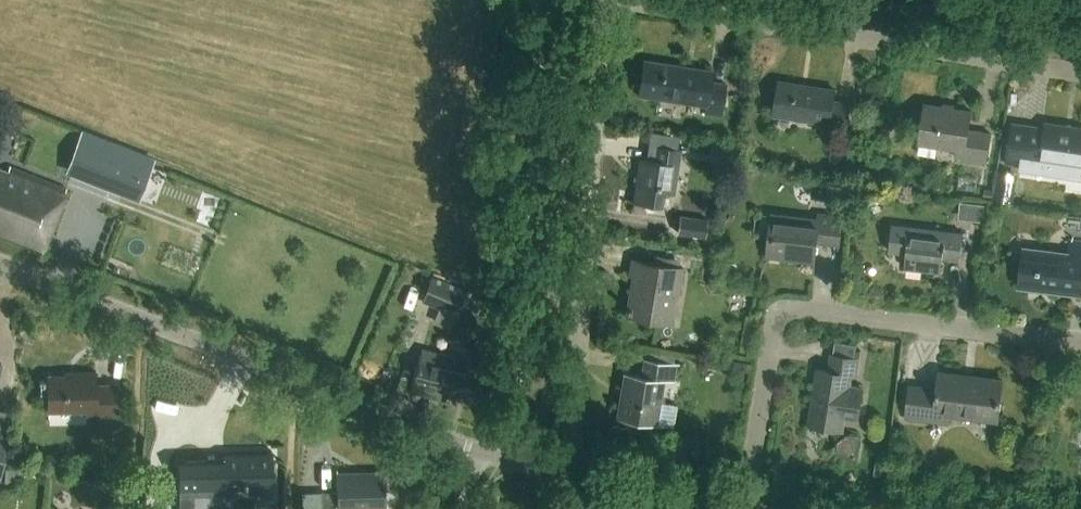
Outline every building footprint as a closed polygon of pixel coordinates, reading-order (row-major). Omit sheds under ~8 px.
[(720,116),(725,85),(709,83),(711,71),(643,60),(638,95),(705,106),(704,113),(720,116)] [(847,131),(852,103),(834,100),(836,90),(780,81),(775,114),(830,123),(829,128),(847,131)] [(987,162),(991,133),(969,130),(972,111),(925,104),(919,142),(957,148),(956,157),(987,162)] [(1008,164),(1020,166),(1021,157),(1038,160),(1036,176),(1080,182),(1080,130),(1046,124),(1046,129),(1014,124),(1008,164)] [(155,158),(81,130),(65,173),(139,201),(155,158)] [(672,195),(679,149),(654,145),(652,160),(640,158),(633,202),(659,206),(661,193),(672,195)] [(41,253),(64,188),(10,167),(9,171),(0,167),(0,236),(41,253)] [(1010,203),(1015,175),(1001,173),(997,201),(1010,203)] [(961,215),(986,218),(988,202),(963,199),(961,215)] [(840,244),(844,216),(820,213),(819,220),(773,214),(767,256),(815,262),(817,241),(840,244)] [(962,260),(965,234),(894,225),(891,252),(909,254),(907,268),(942,273),(944,258),(962,260)] [(1070,241),(1068,254),(1023,249),(1019,286),(1080,293),(1080,242),(1070,241)] [(675,298),(680,268),(631,259),(628,275),(631,276),(625,316),(668,323),(672,298),(675,298)] [(455,315),(464,291),(455,287),(459,278),(433,268),(420,301),(455,315)] [(443,399),(444,396),(459,399),(460,394),(485,400),(495,363),(470,358),(469,361),(421,350),(409,391),(443,399)] [(857,377),(860,358),(832,353),(829,370),(819,369),(810,424),(831,428),(838,439),(837,449),(855,455),(856,435),(845,434),(842,429),(843,430),(845,416),(859,418),(861,404),(864,389),(850,387),(852,376),(857,377)] [(655,420),(658,402),(662,380),(675,382),(678,364),(673,363),(644,358),(642,358),(639,376),(622,373),(614,419),(654,426),(655,420)] [(86,416),(117,415),(117,385),(96,385),(96,372),(76,372),(76,375),(47,376),(48,411),(86,410),(86,416)] [(998,422),(1003,380),(939,372),(937,389),(910,385),(905,419),(948,424),(949,416),(998,422)] [(179,495),(274,493),(273,451),(224,453),(224,459),(178,460),(179,495)] [(322,508),(377,508),(386,508),(385,469),(336,470),(336,492),(321,492),(322,508)]
